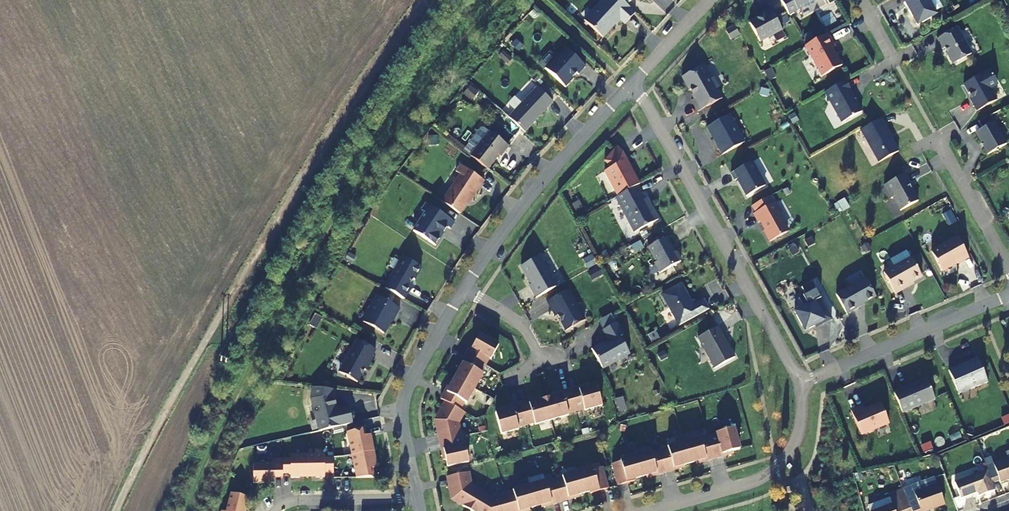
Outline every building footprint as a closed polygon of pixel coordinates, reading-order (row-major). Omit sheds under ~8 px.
[(621,0),(603,0),(584,21),(602,38),(604,36),(607,36),(609,33),(609,31),(615,24),(616,25),(620,21),(625,25),(635,13),(621,0)] [(789,15),(816,0),(780,0),(789,15)] [(927,0),(907,0),(908,1),(904,3),(910,14),(910,13),(917,25),(922,23),(931,18),(936,15),(927,0)] [(782,30),(770,9),(762,14),(763,16),(749,24),(760,42),(782,30)] [(739,35),(735,26),(726,31),(730,39),(739,35)] [(971,54),(957,28),(937,39),(942,49),(945,48),(953,64),(971,54)] [(835,47),(828,34),(806,46),(805,46),(822,77),(842,66),(832,48),(835,47)] [(578,75),(585,67),(566,50),(557,58),(556,57),(545,69),(565,88),(573,79),(572,79),(576,74),(578,75)] [(697,112),(721,98),(716,88),(717,85),(714,80),(711,79),(703,65),(681,77),(694,99),(691,101),(697,112)] [(970,99),(977,112),(996,101),(990,89),(997,85),(990,70),(963,85),(971,99),(970,99)] [(846,81),(825,92),(842,123),(862,112),(849,90),(850,89),(846,81)] [(553,102),(537,87),(509,118),(525,133),(533,124),(531,123),(535,119),(536,121),(553,102)] [(736,127),(729,114),(707,127),(713,138),(714,137),(723,154),(741,144),(742,141),(735,129),(736,127)] [(1006,144),(990,116),(978,122),(982,129),(975,133),(980,141),(981,141),(989,154),(995,151),(998,151),(998,149),(1006,144)] [(892,139),(881,119),(860,130),(878,163),(898,152),(891,139),(892,139)] [(509,146),(489,132),(470,156),(487,170),(501,153),(503,154),(509,146)] [(636,186),(639,184),(621,152),(616,148),(604,161),(611,168),(604,172),(618,196),(636,186)] [(765,186),(752,163),(731,174),(735,181),(737,180),(746,197),(765,186)] [(460,175),(442,203),(460,214),(469,200),(470,201),(484,181),(460,165),(456,172),(460,175)] [(909,183),(905,174),(884,186),(891,199),(893,198),(900,211),(918,201),(908,183),(909,183)] [(648,206),(636,186),(618,196),(616,197),(635,233),(659,220),(651,205),(648,206)] [(773,203),(770,197),(752,206),(755,213),(753,214),(758,223),(760,222),(765,230),(764,233),(769,242),(786,233),(787,229),(781,218),(782,215),(775,202),(773,203)] [(844,199),(837,203),(842,212),(849,208),(844,199)] [(413,232),(435,246),(447,228),(450,229),(455,223),(426,204),(421,210),(425,213),(413,232)] [(948,225),(956,220),(952,213),(944,217),(948,225)] [(969,258),(957,237),(931,252),(942,271),(944,270),(945,272),(952,268),(951,266),(957,263),(957,264),(969,258)] [(680,262),(681,260),(677,253),(675,252),(673,253),(665,238),(648,248),(656,263),(654,264),(660,274),(680,262)] [(871,250),(868,244),(861,248),(864,253),(871,250)] [(559,285),(541,254),(519,267),(537,298),(559,285)] [(403,257),(385,289),(404,300),(412,285),(411,284),(413,280),(414,280),(421,268),(403,257)] [(922,277),(911,258),(884,273),(895,294),(908,287),(907,285),(922,277)] [(860,306),(876,297),(866,279),(837,295),(847,314),(861,307),(860,306)] [(687,296),(681,284),(662,295),(679,325),(708,309),(703,301),(693,307),(689,300),(688,301),(686,297),(687,296)] [(568,290),(547,302),(555,317),(558,316),(566,331),(585,321),(568,290)] [(399,309),(378,297),(375,301),(374,300),(368,309),(369,312),(364,322),(375,328),(375,330),(384,334),(393,316),(395,317),(399,309)] [(814,304),(813,301),(794,312),(805,330),(821,321),(823,323),(831,318),(821,300),(814,304)] [(623,336),(616,323),(603,331),(609,342),(604,345),(602,344),(591,349),(603,370),(619,361),(621,361),(627,358),(626,357),(630,355),(620,337),(623,336)] [(735,358),(718,327),(698,338),(715,369),(735,358)] [(655,332),(648,336),(652,343),(659,339),(655,332)] [(499,346),(479,335),(476,341),(474,340),(456,372),(458,373),(452,383),(450,382),(441,400),(445,402),(440,410),(442,411),(435,423),(444,460),(446,460),(447,467),(469,462),(465,445),(463,445),(458,423),(464,413),(460,410),(464,403),(466,404),(483,374),(481,373),(489,358),(491,359),(499,346)] [(373,357),(372,357),(376,350),(357,340),(339,372),(357,383),(364,370),(366,371),(373,357)] [(988,382),(978,359),(969,363),(969,364),(949,372),(957,390),(960,391),(969,388),(971,389),(988,382)] [(935,399),(926,379),(917,384),(916,385),(912,387),(910,386),(894,393),(902,413),(935,399)] [(585,411),(602,406),(596,385),(589,387),(589,385),(551,395),(552,397),(539,401),(539,399),(502,409),(502,411),(495,413),(501,434),(518,430),(518,428),(534,423),(535,425),(568,416),(568,414),(584,409),(585,411)] [(334,398),(335,390),(313,388),(311,399),(319,431),(353,424),(352,421),(354,417),(353,412),(350,411),(349,407),(337,410),(334,398)] [(889,423),(881,404),(865,411),(863,406),(851,412),(861,435),(889,423)] [(356,478),(375,478),(373,469),(378,468),(376,459),(374,460),(372,452),(370,444),(373,444),(371,435),(366,436),(365,429),(347,433),(356,478)] [(612,465),(618,486),(635,481),(634,479),(646,476),(647,478),(685,467),(684,465),(696,462),(696,464),(733,453),(733,451),(740,449),(734,429),(717,433),(717,435),(701,440),(700,438),(668,447),(668,449),(651,454),(651,452),(620,460),(621,462),(612,465)] [(325,474),(334,473),(333,458),(324,458),(324,455),(291,455),(291,459),(272,459),(272,464),(253,464),(253,483),(273,483),(273,479),(273,474),(282,475),(291,474),(291,478),(300,478),(300,476),(308,476),(316,476),(316,478),(325,478),(325,474)] [(985,469),(985,471),(991,485),(996,482),(998,486),(1008,481),(1008,460),(985,469)] [(608,489),(602,468),(593,470),(593,468),(562,477),(562,478),(546,483),(545,481),(513,490),(513,492),(492,498),(471,486),(469,473),(447,477),(451,497),(464,505),(463,506),(470,510),(529,510),(530,510),(529,509),(541,505),(541,507),(579,497),(579,495),(590,492),(591,494),(608,489)] [(991,485),(985,471),(952,484),(958,499),(973,494),(975,497),(993,490),(991,485)] [(911,510),(931,510),(942,507),(934,488),(913,497),(910,491),(904,493),(911,510)] [(903,490),(895,494),(896,496),(889,499),(892,507),(881,510),(911,510),(904,493),(903,490)] [(249,498),(230,493),(226,510),(246,510),(249,498)] [(889,499),(876,504),(879,510),(881,510),(892,507),(889,499)]
